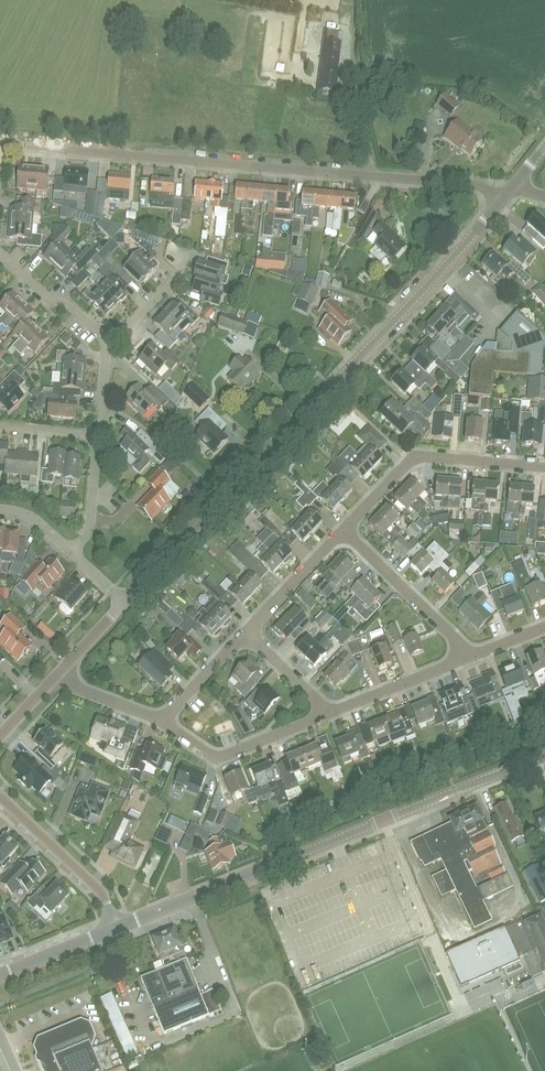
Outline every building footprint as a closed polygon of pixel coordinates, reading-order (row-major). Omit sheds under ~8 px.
[(324,43),(318,92),(333,93),(335,77),(333,77),(337,45),(324,43)] [(298,75),(307,75),(307,67),(298,67),(298,75)] [(450,117),(459,107),(445,95),(436,106),(450,117)] [(470,156),(481,142),(471,134),(472,133),(457,121),(445,137),(457,146),(458,146),(470,156)] [(28,189),(29,167),(19,166),(18,188),(28,189)] [(28,189),(37,190),(39,168),(29,167),(28,189)] [(39,168),(37,190),(47,191),(49,169),(39,168)] [(65,180),(64,193),(86,196),(86,191),(88,173),(66,171),(65,180)] [(129,201),(131,176),(110,174),(108,199),(129,201)] [(172,203),(174,180),(153,179),(151,201),(172,203)] [(209,201),(210,184),(197,182),(195,199),(209,201)] [(215,201),(214,209),(221,209),(221,202),(222,202),(224,185),(210,184),(209,201),(215,201)] [(245,236),(250,187),(237,186),(235,201),(243,202),(241,217),(237,217),(236,235),(245,236)] [(254,237),(255,229),(256,216),(253,216),(254,203),(261,204),(262,188),(250,187),(245,236),(254,237)] [(262,188),(261,204),(263,204),(269,204),(268,217),(265,216),(263,237),(265,237),(272,238),(273,238),(275,221),(275,220),(277,190),(265,189),(262,188)] [(275,220),(275,221),(290,222),(292,200),(289,199),(289,197),(290,191),(277,190),(275,220)] [(88,196),(86,214),(95,217),(97,192),(88,191),(88,195),(88,196)] [(95,217),(95,218),(104,221),(106,193),(97,192),(95,217)] [(297,201),(296,217),(307,218),(306,227),(313,228),(314,220),(316,193),(303,192),(303,202),(297,201)] [(316,193),(314,220),(319,220),(320,209),(322,209),(328,210),(329,195),(316,193)] [(348,230),(350,212),(355,212),(356,205),(358,205),(359,195),(348,194),(347,196),(344,196),(341,225),(340,232),(337,245),(347,246),(355,232),(356,230),(348,230)] [(329,195),(328,210),(330,210),(336,211),(336,214),(334,214),(333,231),(340,232),(341,225),(344,196),(331,195),(329,195)] [(11,223),(32,225),(33,216),(40,217),(41,203),(28,199),(27,210),(12,208),(11,223)] [(181,226),(182,221),(183,200),(174,199),(172,225),(181,226)] [(183,200),(182,221),(190,222),(192,201),(183,200)] [(527,226),(537,235),(532,240),(544,250),(544,248),(544,241),(544,223),(536,216),(527,226)] [(227,222),(227,219),(218,218),(216,237),(226,238),(227,222)] [(126,235),(131,232),(124,221),(108,231),(112,238),(123,231),(126,235)] [(363,240),(371,225),(364,221),(355,236),(363,240)] [(31,235),(32,225),(11,223),(10,238),(28,240),(28,247),(41,248),(42,236),(31,235)] [(295,223),(295,234),(304,234),(304,223),(295,223)] [(391,259),(401,248),(396,243),(400,239),(382,223),(375,231),(383,238),(376,246),(391,259)] [(44,257),(55,267),(70,252),(63,245),(70,238),(61,230),(49,242),(54,247),(44,257)] [(134,260),(150,275),(160,265),(147,253),(150,249),(153,251),(159,244),(161,238),(140,232),(132,239),(143,250),(134,260)] [(347,246),(346,247),(353,251),(358,241),(352,237),(347,246)] [(533,254),(535,252),(522,241),(519,244),(515,240),(505,251),(522,267),(525,264),(527,266),(536,256),(533,254)] [(83,271),(93,261),(96,257),(87,249),(78,259),(70,252),(55,267),(66,278),(78,266),(83,271)] [(97,256),(121,278),(122,279),(128,273),(141,285),(150,275),(134,260),(124,270),(118,263),(103,250),(97,256)] [(491,280),(502,290),(510,281),(507,279),(514,272),(493,253),(483,265),(495,276),(491,280)] [(263,260),(257,259),(256,269),(269,270),(270,260),(270,255),(263,254),(263,260)] [(97,256),(96,257),(93,261),(102,270),(99,274),(107,282),(100,289),(116,305),(121,300),(122,301),(123,301),(127,296),(127,295),(126,294),(127,293),(116,283),(121,278),(97,256)] [(308,281),(311,261),(296,259),(293,279),(308,281)] [(198,277),(216,282),(219,273),(225,275),(229,264),(215,260),(213,267),(199,263),(195,276),(198,277)] [(270,260),(269,270),(285,271),(286,261),(285,261),(270,260)] [(249,277),(250,274),(252,268),(244,265),(241,275),(249,277)] [(514,274),(515,274),(527,284),(532,279),(520,268),(514,274)] [(78,289),(89,278),(82,272),(71,283),(78,289)] [(318,273),(316,281),(315,287),(326,290),(330,276),(318,273)] [(198,277),(194,290),(204,293),(201,301),(219,306),(223,295),(216,293),(219,283),(216,282),(198,277)] [(312,307),(319,291),(304,284),(297,300),(312,307)] [(106,316),(116,305),(100,289),(94,296),(87,290),(84,294),(90,300),(89,300),(106,316)] [(327,299),(329,292),(323,291),(321,297),(327,299)] [(24,303),(13,293),(0,306),(0,307),(6,313),(0,319),(0,328),(24,303)] [(531,297),(541,313),(544,310),(544,305),(538,293),(531,297)] [(444,310),(438,316),(445,322),(446,321),(453,327),(455,329),(457,327),(455,325),(465,314),(469,317),(476,323),(481,317),(466,303),(461,308),(457,305),(455,303),(455,304),(450,300),(442,308),(444,310)] [(346,327),(346,324),(350,319),(331,301),(321,312),(329,320),(321,328),(339,345),(344,340),(346,340),(349,337),(349,334),(351,332),(346,327)] [(24,303),(0,328),(2,326),(7,330),(14,322),(20,327),(13,334),(14,334),(28,319),(34,313),(24,303)] [(164,313),(183,332),(190,325),(192,327),(200,318),(189,307),(184,312),(174,303),(164,313)] [(207,309),(201,315),(207,321),(209,319),(212,321),(215,313),(211,309),(211,310),(209,308),(208,310),(207,309)] [(249,323),(258,326),(261,316),(249,312),(245,321),(249,323)] [(469,396),(492,398),(494,374),(541,379),(544,352),(544,351),(544,335),(519,312),(498,337),(496,352),(483,351),(472,366),(469,396)] [(158,340),(168,349),(181,361),(169,350),(179,340),(177,338),(183,332),(164,313),(154,324),(164,333),(158,340)] [(245,321),(236,318),(222,313),(217,326),(244,336),(249,323),(245,321)] [(450,335),(455,329),(446,321),(445,322),(438,316),(433,322),(429,327),(427,329),(428,332),(432,336),(434,336),(436,334),(438,336),(442,339),(448,333),(450,335)] [(28,319),(14,334),(20,340),(12,348),(17,352),(38,329),(28,319)] [(38,329),(17,352),(21,356),(29,348),(35,354),(49,339),(38,329)] [(290,345),(282,340),(277,347),(286,352),(290,345)] [(439,342),(432,350),(430,351),(442,362),(450,353),(439,342)] [(181,361),(168,349),(163,355),(153,346),(140,359),(156,375),(166,365),(172,371),(181,361)] [(62,374),(84,376),(85,361),(70,359),(71,353),(57,351),(56,363),(62,364),(62,374)] [(411,370),(426,384),(431,389),(436,384),(430,378),(431,378),(426,373),(434,364),(435,362),(423,351),(413,361),(416,364),(411,370)] [(254,380),(260,374),(259,372),(259,371),(247,360),(245,362),(240,357),(230,368),(235,372),(229,379),(241,391),(252,379),(254,380)] [(456,385),(461,380),(449,369),(445,374),(444,375),(456,385)] [(372,391),(382,385),(371,370),(362,377),(372,391)] [(420,390),(426,384),(411,370),(406,375),(403,372),(392,383),(405,395),(415,385),(420,390)] [(4,383),(9,388),(0,397),(0,405),(9,413),(24,397),(17,391),(26,382),(14,371),(6,380),(4,383)] [(55,383),(54,390),(44,389),(43,394),(58,396),(67,397),(68,390),(82,391),(84,376),(62,374),(61,384),(55,383)] [(529,379),(527,401),(537,402),(544,403),(544,381),(529,379)] [(194,384),(184,394),(200,410),(211,399),(194,384)] [(165,385),(159,391),(177,408),(180,399),(165,385)] [(159,411),(168,401),(158,392),(152,398),(139,386),(126,399),(144,416),(153,405),(159,411)] [(58,396),(43,394),(41,394),(35,406),(49,407),(49,418),(75,420),(76,404),(58,403),(58,396)] [(433,413),(444,400),(438,395),(426,407),(433,413)] [(455,396),(453,418),(453,419),(460,419),(462,396),(455,396)] [(252,405),(261,407),(262,399),(253,398),(252,405)] [(426,419),(431,414),(413,398),(409,403),(426,419)] [(490,412),(491,399),(483,399),(482,412),(490,412)] [(384,413),(381,415),(386,420),(403,435),(412,425),(422,434),(425,438),(430,432),(430,428),(429,427),(431,425),(418,413),(412,419),(409,416),(402,410),(394,402),(393,403),(391,401),(388,402),(382,408),(382,411),(384,413)] [(537,402),(537,408),(540,408),(538,423),(544,424),(544,403),(537,402)] [(346,406),(341,411),(348,417),(353,412),(346,406)] [(222,446),(228,440),(213,426),(220,419),(209,408),(196,422),(204,430),(198,436),(215,452),(221,446),(222,446)] [(453,419),(453,418),(446,418),(447,409),(438,408),(438,417),(436,417),(435,438),(451,439),(453,419)] [(496,424),(494,443),(509,445),(510,436),(517,436),(518,436),(519,426),(521,411),(510,410),(504,410),(504,413),(496,412),(495,424),(496,424)] [(521,426),(526,427),(525,445),(540,446),(542,428),(531,427),(532,415),(522,414),(521,426)] [(482,442),(483,422),(468,421),(466,440),(482,442)] [(362,458),(374,470),(383,460),(377,454),(388,443),(370,426),(360,436),(368,443),(366,444),(371,449),(362,458)] [(145,446),(135,436),(128,429),(121,436),(126,441),(121,447),(138,462),(133,468),(140,474),(150,463),(143,456),(148,451),(160,463),(166,457),(150,441),(145,446)] [(411,451),(416,444),(410,439),(405,445),(411,451)] [(8,454),(9,445),(0,444),(0,465),(7,465),(8,454)] [(350,447),(346,451),(353,458),(348,463),(353,468),(361,476),(364,480),(374,470),(362,458),(357,454),(357,453),(350,447)] [(6,475),(22,476),(24,451),(19,451),(19,455),(8,454),(7,465),(6,475)] [(24,451),(22,476),(37,477),(39,457),(28,456),(29,452),(24,451)] [(43,470),(42,483),(54,485),(54,483),(55,477),(63,477),(65,478),(64,481),(65,481),(67,455),(52,454),(50,471),(43,470)] [(334,463),(344,472),(348,467),(334,454),(329,459),(334,463)] [(67,455),(65,481),(72,482),(72,488),(78,489),(80,459),(67,458),(67,455)] [(344,472),(334,463),(326,471),(334,478),(337,475),(339,477),(344,472)] [(160,491),(170,480),(160,471),(148,484),(154,490),(138,507),(152,520),(170,501),(160,491)] [(185,472),(179,477),(188,487),(194,481),(185,472)] [(332,490),(344,501),(353,491),(341,480),(332,490)] [(404,490),(424,509),(427,505),(423,501),(424,501),(420,497),(425,492),(413,480),(404,490)] [(449,494),(450,481),(437,480),(436,497),(443,498),(443,502),(444,503),(443,509),(447,509),(449,494)] [(304,494),(314,503),(318,499),(308,490),(298,481),(294,485),(304,494)] [(461,499),(462,482),(450,481),(449,494),(447,509),(451,509),(452,503),(453,503),(453,499),(461,499)] [(334,511),(344,501),(332,490),(324,482),(320,486),(328,494),(322,500),(328,506),(327,507),(333,513),(334,511)] [(484,512),(486,484),(474,483),(472,500),(479,501),(479,505),(480,506),(480,512),(484,512)] [(484,512),(488,513),(488,506),(489,506),(490,502),(497,502),(499,485),(486,484),(484,512)] [(509,503),(508,514),(514,515),(514,520),(520,521),(520,515),(522,487),(510,486),(509,503)] [(534,506),(535,488),(522,487),(520,515),(524,516),(525,509),(526,509),(526,505),(534,506)] [(408,510),(410,508),(418,515),(424,509),(404,490),(395,498),(408,510)] [(314,503),(304,494),(296,503),(303,510),(306,507),(308,509),(314,503)] [(60,518),(74,519),(75,506),(61,505),(60,518)] [(379,516),(400,535),(403,532),(399,528),(399,527),(395,524),(401,518),(388,506),(379,516)] [(271,510),(264,516),(283,535),(288,530),(283,525),(285,523),(271,510)] [(301,521),(313,533),(323,523),(311,512),(301,521)] [(435,515),(438,524),(438,525),(448,523),(447,512),(436,514),(435,515)] [(438,524),(435,515),(428,516),(434,527),(438,524)] [(483,517),(482,526),(490,527),(491,516),(483,515),(483,517)] [(264,516),(260,521),(268,529),(274,534),(263,545),(283,565),(284,564),(286,565),(290,561),(292,558),(292,556),(293,555),(289,551),(282,545),(282,542),(279,539),(283,535),(264,516)] [(414,548),(400,535),(379,516),(370,525),(383,537),(388,531),(391,534),(390,535),(395,540),(396,539),(398,541),(392,547),(404,558),(414,548)] [(476,517),(475,527),(482,528),(482,526),(483,517),(476,517)] [(414,524),(423,533),(425,536),(431,530),(421,519),(416,524),(414,524)] [(304,543),(313,533),(301,521),(292,531),(304,543)] [(451,522),(451,530),(463,531),(463,523),(451,522)] [(423,533),(414,524),(413,524),(407,531),(415,539),(421,532),(422,534),(423,533)] [(12,563),(12,562),(24,563),(26,540),(18,539),(19,534),(5,533),(5,531),(2,562),(12,563)] [(501,544),(510,545),(511,534),(502,533),(501,544)] [(535,543),(535,549),(538,555),(544,556),(544,544),(535,543)] [(493,553),(494,545),(485,544),(484,552),(493,553)] [(283,565),(263,545),(258,551),(263,555),(259,559),(262,562),(262,563),(274,574),(283,565)] [(244,549),(239,554),(253,567),(253,566),(257,562),(244,549)] [(434,571),(446,560),(449,557),(442,550),(435,557),(431,561),(423,554),(411,566),(421,575),(429,567),(434,571)] [(239,554),(235,559),(248,572),(249,570),(253,567),(239,554)] [(315,586),(322,593),(325,596),(332,588),(328,584),(331,581),(336,586),(341,582),(353,569),(341,558),(315,586)] [(515,577),(527,572),(522,559),(510,564),(515,577)] [(49,590),(48,589),(63,573),(50,561),(47,565),(41,560),(22,581),(32,591),(35,587),(44,595),(49,590)] [(446,560),(434,571),(439,576),(433,582),(445,594),(455,584),(445,574),(449,570),(447,568),(450,564),(446,560)] [(193,574),(191,573),(184,566),(172,579),(180,587),(193,574)] [(451,573),(455,579),(461,575),(458,569),(451,573)] [(527,572),(515,577),(521,593),(526,590),(533,607),(544,603),(544,596),(540,585),(534,587),(531,579),(530,579),(527,572)] [(478,590),(488,586),(482,573),(473,577),(478,590)] [(253,596),(241,585),(241,584),(232,575),(228,579),(233,585),(228,590),(232,594),(244,606),(253,596)] [(241,585),(253,596),(263,586),(251,575),(241,584),(241,585)] [(73,612),(73,609),(86,594),(70,580),(55,597),(63,604),(60,607),(60,610),(66,617),(69,616),(73,612)] [(351,610),(352,609),(372,588),(363,580),(351,592),(355,596),(346,606),(351,610)] [(207,582),(203,586),(210,593),(209,594),(215,599),(212,602),(212,601),(212,602),(204,610),(222,628),(223,626),(226,627),(229,624),(231,621),(231,619),(232,617),(229,614),(221,606),(220,604),(219,602),(223,598),(214,589),(207,582)] [(219,584),(214,589),(223,598),(228,593),(219,584)] [(352,609),(357,614),(365,605),(370,610),(382,597),(372,588),(352,609)] [(500,589),(491,592),(492,593),(499,612),(505,610),(508,617),(523,611),(518,598),(514,588),(501,593),(500,589)] [(304,592),(298,598),(307,607),(313,601),(308,596),(304,592)] [(472,599),(471,600),(460,611),(478,629),(491,617),(480,606),(487,599),(481,593),(474,600),(472,599)] [(175,614),(180,609),(168,597),(163,602),(172,612),(175,614)] [(163,602),(157,607),(167,617),(172,612),(163,602)] [(203,616),(198,622),(202,626),(201,626),(209,634),(213,637),(214,636),(217,637),(220,633),(222,631),(221,629),(222,628),(204,610),(200,614),(203,616)] [(311,625),(299,614),(296,611),(290,617),(288,616),(281,624),(280,622),(272,630),(280,638),(282,636),(287,641),(298,629),(303,634),(311,625)] [(368,611),(362,618),(367,623),(373,616),(368,611)] [(322,628),(331,619),(324,612),(315,621),(322,628)] [(7,633),(0,641),(0,643),(19,661),(31,647),(19,636),(25,629),(11,616),(0,627),(7,633)] [(188,616),(183,620),(193,630),(197,625),(188,616)] [(346,629),(353,622),(347,617),(340,624),(346,629)] [(193,630),(183,620),(177,627),(187,636),(193,630)] [(51,642),(57,636),(43,623),(37,630),(51,642)] [(395,623),(388,626),(395,644),(403,641),(395,623)] [(343,646),(353,636),(339,624),(331,633),(330,632),(325,638),(306,658),(315,667),(327,655),(321,649),(328,641),(329,641),(333,637),(343,646)] [(411,656),(423,651),(414,629),(409,631),(411,637),(404,640),(411,656)] [(196,656),(202,649),(192,639),(189,642),(180,634),(174,640),(175,641),(167,650),(179,661),(189,650),(196,656)] [(306,658),(325,638),(322,634),(314,642),(309,637),(297,650),(306,658)] [(377,649),(371,652),(379,670),(392,664),(388,655),(394,652),(388,638),(387,636),(374,641),(375,643),(377,649)] [(356,641),(361,654),(370,650),(365,638),(356,641)] [(352,657),(361,654),(356,641),(347,645),(352,657)] [(168,673),(173,667),(156,650),(139,667),(150,677),(149,677),(162,689),(173,678),(168,673)] [(536,678),(541,689),(544,687),(544,660),(542,653),(528,658),(535,676),(536,676),(536,678)] [(344,668),(352,660),(346,654),(325,676),(336,686),(341,681),(343,682),(350,674),(344,668)] [(250,680),(258,671),(247,661),(232,677),(239,684),(235,689),(244,698),(256,686),(250,680)] [(514,670),(501,675),(507,690),(516,686),(522,684),(523,686),(525,691),(532,688),(529,681),(526,672),(521,661),(512,665),(514,670)] [(503,696),(501,692),(494,672),(483,677),(485,682),(472,688),(478,704),(471,707),(477,722),(485,719),(480,706),(503,696)] [(541,689),(536,678),(529,681),(533,692),(541,689)] [(448,725),(474,715),(462,685),(452,689),(454,692),(441,698),(444,705),(441,706),(448,725)] [(261,697),(256,692),(245,704),(253,712),(257,707),(265,714),(280,698),(269,688),(261,697)] [(514,695),(512,696),(505,699),(514,720),(523,716),(516,699),(514,695)] [(445,722),(442,716),(434,696),(423,701),(424,705),(412,710),(418,725),(433,719),(436,726),(445,722)] [(389,719),(383,722),(389,737),(403,731),(404,732),(407,739),(407,740),(416,737),(413,729),(410,722),(411,722),(405,707),(395,711),(397,716),(389,719)] [(245,710),(239,719),(244,723),(251,715),(245,710)] [(108,743),(105,752),(123,759),(126,750),(127,751),(131,742),(121,738),(125,726),(116,722),(115,725),(98,718),(97,723),(94,723),(92,728),(94,730),(91,736),(108,743)] [(389,737),(383,722),(368,728),(366,723),(358,726),(364,740),(372,737),(374,743),(377,742),(379,748),(391,743),(388,737),(389,737)] [(348,739),(336,744),(342,759),(343,759),(345,764),(353,761),(351,756),(358,753),(356,747),(364,744),(363,741),(358,729),(346,734),(348,737),(348,739)] [(48,756),(42,762),(51,771),(62,760),(56,754),(63,746),(45,730),(33,743),(48,756)] [(130,769),(135,771),(143,774),(146,766),(157,770),(162,772),(167,760),(162,758),(165,751),(147,744),(141,759),(135,757),(130,769)] [(301,752),(307,769),(321,763),(326,776),(330,774),(333,782),(343,778),(336,761),(333,762),(332,759),(333,759),(328,746),(317,750),(315,746),(301,752)] [(287,758),(288,762),(277,766),(285,787),(287,792),(299,787),(297,783),(294,774),(307,769),(301,752),(287,758)] [(85,754),(83,765),(89,767),(92,756),(85,754)] [(22,777),(18,781),(28,790),(32,786),(40,793),(51,781),(38,768),(34,763),(34,764),(27,757),(15,770),(22,777)] [(125,765),(117,762),(116,766),(123,771),(125,765)] [(269,765),(252,772),(250,773),(254,782),(256,782),(258,788),(267,784),(270,790),(272,789),(279,806),(289,802),(281,783),(276,786),(274,781),(275,781),(269,765)] [(206,776),(183,766),(176,783),(191,789),(190,791),(199,795),(206,776)] [(258,802),(256,795),(254,791),(248,793),(241,774),(225,780),(233,797),(243,793),(248,806),(258,802)] [(64,795),(67,786),(59,778),(53,785),(64,795)] [(80,790),(70,816),(83,821),(86,812),(100,817),(110,792),(96,786),(91,784),(88,793),(80,790)] [(291,801),(305,796),(302,787),(288,792),(291,801)] [(193,815),(192,815),(200,819),(209,798),(201,795),(195,808),(195,809),(193,815)] [(495,809),(511,842),(525,836),(516,817),(513,818),(506,804),(495,809)] [(452,823),(410,843),(420,863),(422,862),(424,868),(443,859),(448,870),(432,878),(442,898),(456,891),(474,930),(492,921),(483,902),(513,887),(507,875),(477,890),(468,872),(472,870),(476,879),(480,877),(482,882),(488,879),(486,874),(471,842),(470,842),(469,840),(487,831),(486,829),(489,827),(481,809),(478,811),(476,808),(470,811),(469,808),(455,814),(457,817),(450,820),(452,823)] [(214,825),(218,813),(211,811),(207,822),(214,825)] [(238,826),(229,823),(231,817),(222,813),(217,825),(235,833),(238,826)] [(535,819),(542,833),(544,832),(544,814),(535,819)] [(111,857),(119,860),(134,867),(143,849),(128,842),(137,822),(121,815),(106,847),(114,851),(111,857)] [(167,825),(184,833),(188,825),(171,817),(167,825)] [(192,823),(186,834),(179,849),(188,853),(195,839),(193,838),(195,833),(206,840),(210,834),(192,823)] [(160,827),(154,840),(167,846),(173,833),(160,827)] [(489,833),(471,842),(486,874),(488,879),(490,878),(491,880),(505,873),(493,849),(496,848),(489,833)] [(214,870),(229,864),(227,859),(235,855),(230,843),(227,844),(224,836),(219,839),(218,838),(210,842),(213,850),(207,852),(214,870)] [(4,868),(10,861),(8,859),(17,849),(18,850),(18,849),(18,848),(17,848),(13,844),(14,842),(8,837),(7,838),(6,838),(6,837),(5,837),(5,838),(2,841),(0,839),(0,864),(4,868)] [(20,864),(11,873),(1,884),(12,895),(21,885),(28,892),(45,874),(33,862),(26,869),(20,864)] [(538,867),(526,873),(541,903),(544,901),(544,881),(538,867)] [(185,879),(169,885),(174,897),(190,891),(185,879)] [(57,885),(49,893),(46,897),(39,891),(27,904),(34,910),(37,907),(41,911),(44,907),(51,914),(70,894),(63,888),(61,889),(57,885)] [(504,965),(503,960),(514,955),(516,959),(531,952),(540,973),(544,971),(544,924),(540,913),(502,930),(503,932),(445,958),(456,982),(484,969),(480,960),(483,959),(480,951),(486,949),(493,965),(496,968),(504,965)] [(3,942),(12,938),(3,916),(0,918),(0,943),(3,942)] [(153,940),(163,962),(174,957),(176,961),(185,957),(181,947),(188,944),(184,936),(177,939),(174,931),(172,932),(170,931),(168,932),(167,934),(153,940)] [(141,979),(164,1035),(221,1011),(213,991),(201,996),(186,960),(141,979)] [(298,975),(303,983),(308,980),(303,972),(298,975)] [(140,1053),(116,993),(104,998),(128,1058),(140,1053)] [(44,1062),(40,1064),(43,1070),(102,1070),(90,1044),(93,1038),(88,1026),(82,1023),(40,1041),(38,1047),(41,1054),(39,1057),(41,1061),(44,1062)]
